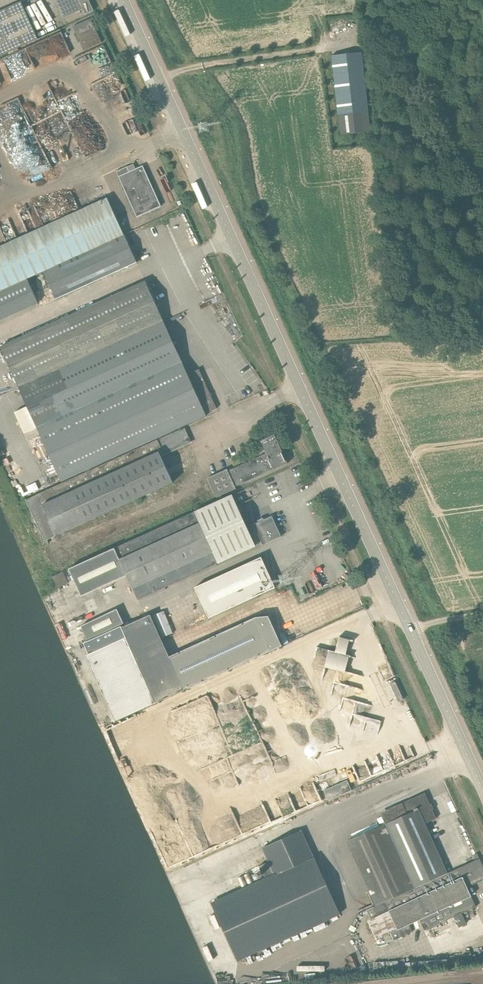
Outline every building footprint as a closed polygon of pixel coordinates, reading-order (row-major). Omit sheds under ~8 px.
[(64,18),(83,9),(89,6),(86,0),(56,0),(64,18)] [(37,39),(29,21),(21,2),(0,11),(0,56),(37,39)] [(77,34),(88,29),(95,26),(91,17),(73,25),(77,34)] [(88,29),(96,44),(102,41),(95,26),(88,29)] [(96,44),(88,29),(77,34),(84,49),(96,44)] [(339,116),(364,113),(357,53),(332,56),(339,116)] [(116,172),(137,217),(161,206),(143,166),(129,172),(127,167),(116,172)] [(27,280),(43,271),(124,235),(107,198),(0,247),(0,292),(27,280)] [(43,272),(56,299),(137,263),(124,236),(43,272)] [(18,387),(163,321),(145,282),(0,348),(18,387)] [(198,370),(188,375),(163,321),(18,387),(61,482),(206,416),(205,414),(216,409),(198,370)] [(174,488),(172,483),(173,483),(172,480),(194,470),(189,459),(167,469),(160,456),(191,442),(184,428),(26,500),(31,511),(44,541),(159,489),(161,494),(174,488)] [(236,489),(235,487),(288,464),(274,435),(260,441),(266,454),(228,471),(227,470),(208,478),(217,498),(236,489)] [(127,576),(138,600),(256,547),(254,544),(261,541),(263,545),(281,537),(272,516),(254,525),(254,526),(248,529),(232,495),(69,569),(82,596),(127,576)] [(261,557),(194,588),(208,618),(275,588),(261,557)] [(57,588),(68,583),(63,572),(52,577),(57,588)] [(88,641),(124,624),(117,609),(81,626),(88,641)] [(124,627),(121,627),(84,643),(89,655),(126,638),(127,639),(97,652),(106,672),(102,674),(111,696),(120,717),(156,701),(247,660),(235,632),(171,661),(151,615),(124,627)] [(307,803),(322,797),(310,769),(295,776),(307,803)] [(324,791),(328,801),(351,791),(347,781),(324,791)] [(376,904),(447,873),(425,824),(436,818),(424,793),(402,803),(403,805),(382,815),(386,824),(347,841),(376,904)] [(265,880),(314,858),(301,831),(263,848),(269,862),(259,867),(265,880)] [(376,904),(376,906),(374,907),(378,916),(370,920),(379,939),(420,920),(425,931),(476,907),(467,888),(482,880),(482,866),(480,859),(447,873),(376,904)]
